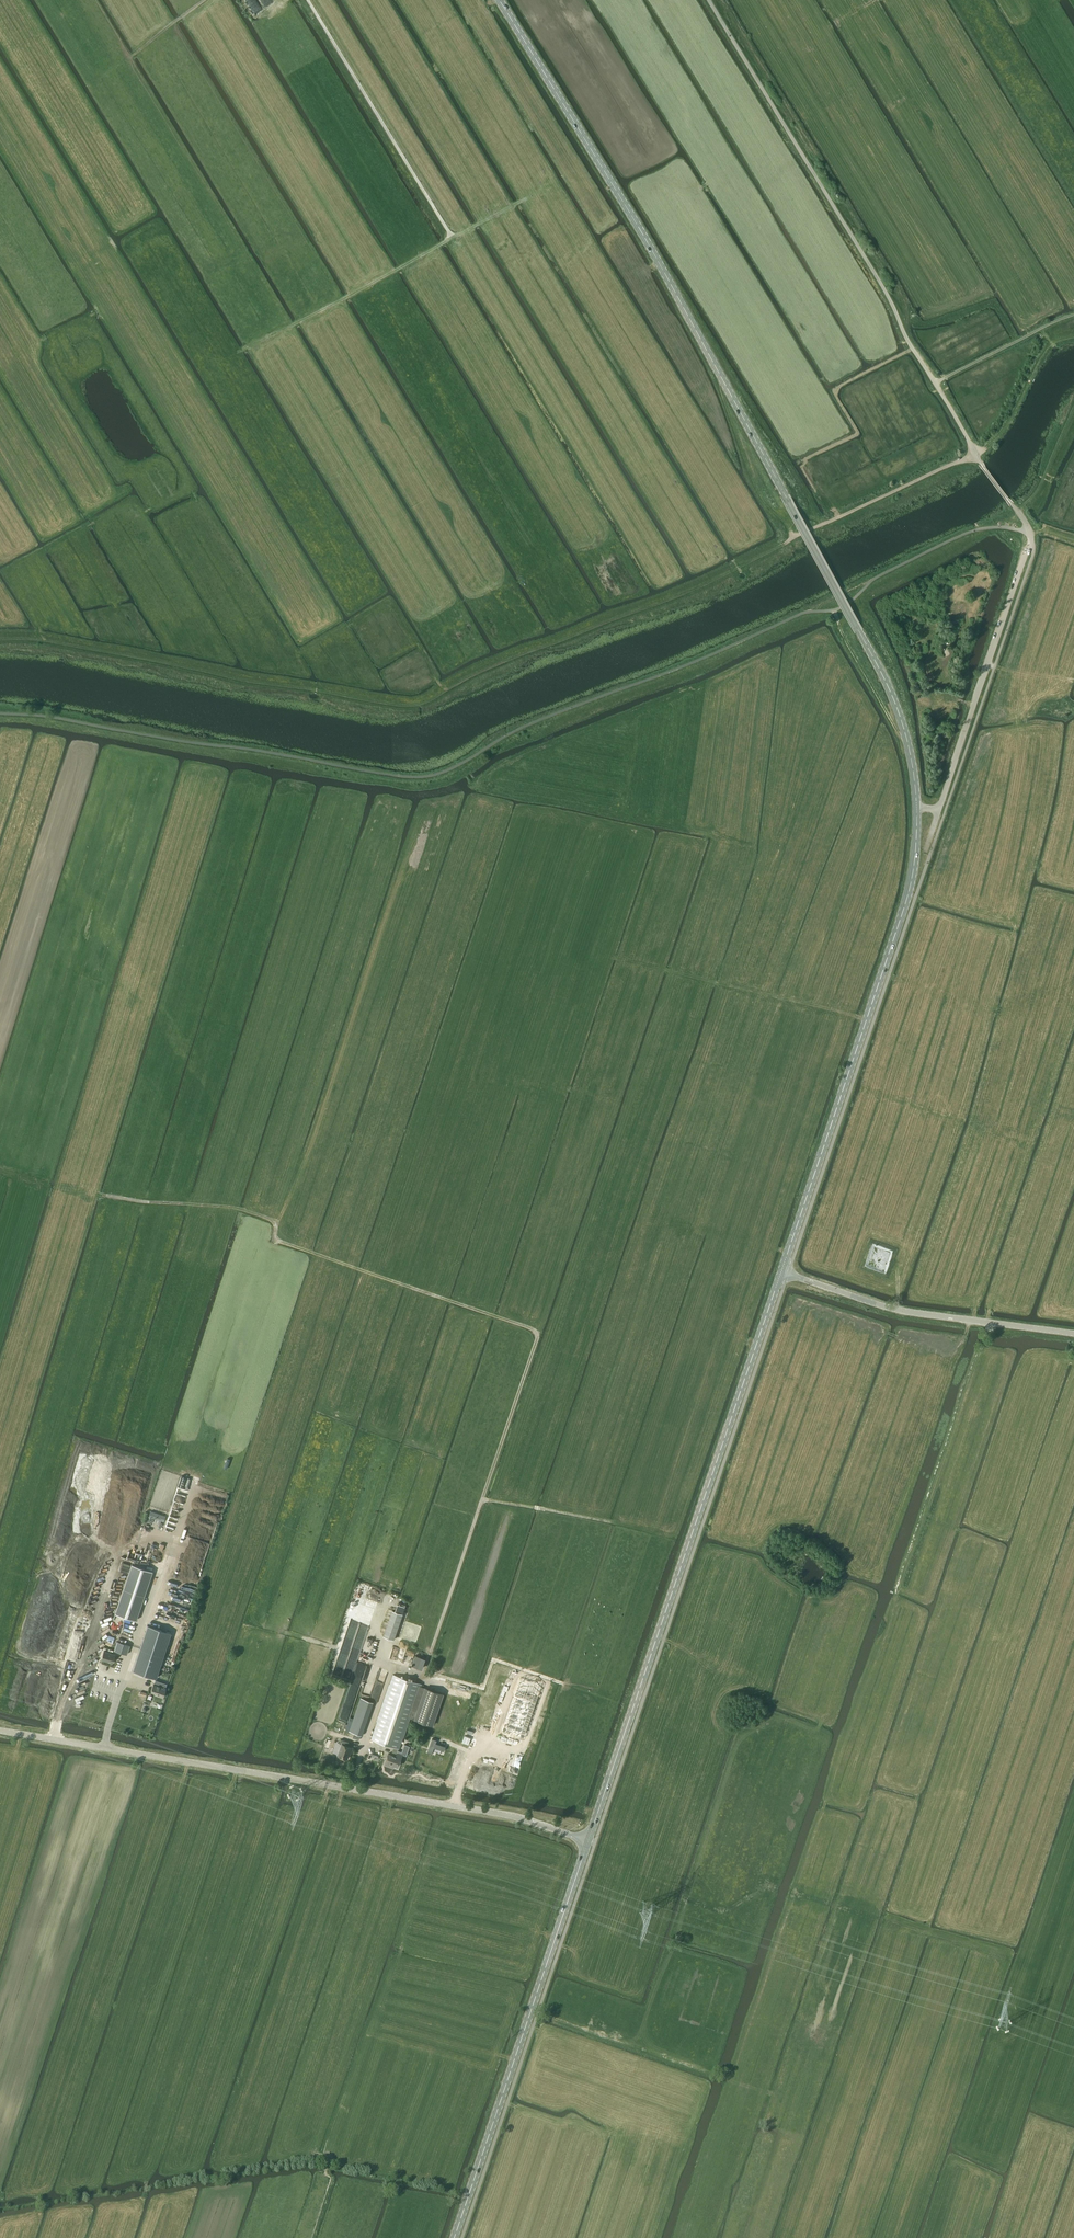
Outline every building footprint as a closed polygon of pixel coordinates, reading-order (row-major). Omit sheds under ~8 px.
[(255,0),(241,0),(250,16),(261,10),(255,0)] [(165,1517),(150,1513),(148,1517),(163,1522),(165,1517)] [(152,1571),(132,1564),(115,1613),(136,1620),(152,1571)] [(393,1610),(384,1636),(394,1640),(403,1614),(393,1610)] [(148,1627),(135,1672),(154,1678),(168,1634),(148,1627)] [(129,1646),(129,1645),(117,1641),(114,1650),(126,1654),(129,1646)] [(112,1663),(115,1655),(104,1651),(101,1659),(112,1663)] [(393,1675),(371,1739),(394,1747),(399,1748),(410,1718),(433,1726),(444,1694),(425,1687),(421,1686),(421,1684),(393,1675)] [(542,1686),(520,1678),(502,1732),(524,1739),(542,1686)] [(157,1693),(157,1695),(163,1697),(166,1688),(159,1686),(161,1680),(156,1679),(155,1681),(154,1684),(153,1684),(151,1691),(157,1693)] [(361,1698),(352,1723),(349,1731),(362,1735),(373,1702),(361,1698)] [(432,1738),(427,1752),(432,1754),(434,1747),(444,1751),(445,1746),(436,1743),(437,1740),(432,1738)] [(351,1752),(353,1748),(348,1746),(349,1742),(341,1739),(340,1743),(342,1744),(338,1755),(348,1758),(350,1752),(351,1752)] [(388,1753),(385,1764),(391,1766),(392,1763),(399,1766),(403,1754),(407,1756),(410,1746),(405,1744),(402,1752),(398,1751),(399,1748),(394,1747),(392,1754),(388,1753)]
